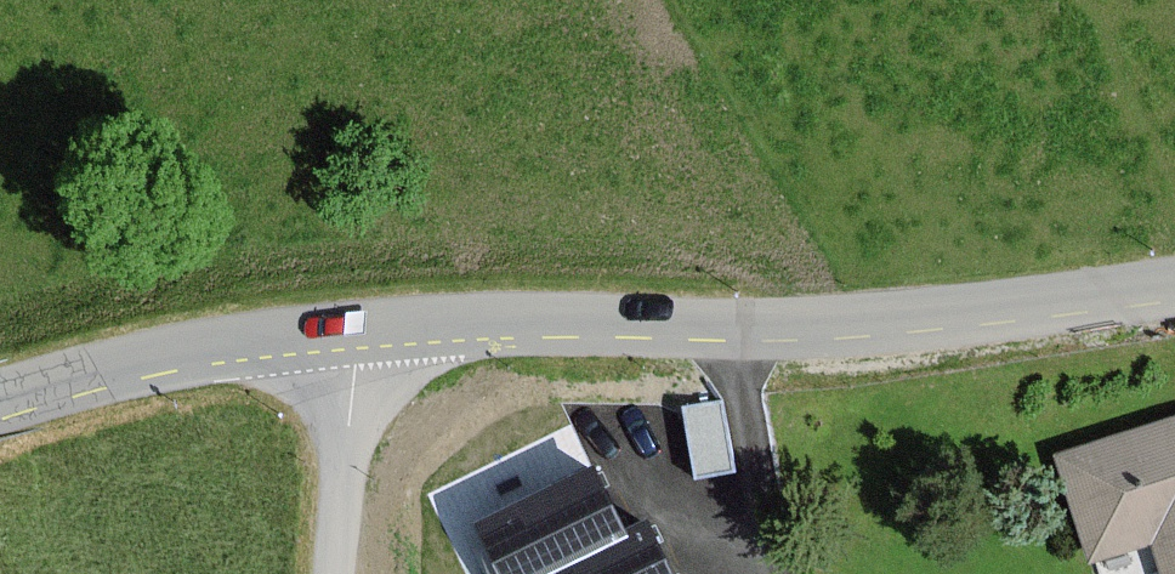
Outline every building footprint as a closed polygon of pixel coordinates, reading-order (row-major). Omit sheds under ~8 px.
[(732,470),(720,402),(684,409),(696,477),(732,470)] [(1050,453),(1082,560),(1145,541),(1155,573),(1174,573),(1174,416),(1050,453)] [(644,526),(623,536),(607,504),(592,472),(481,525),(504,573),(667,573),(658,557),(644,526)]
